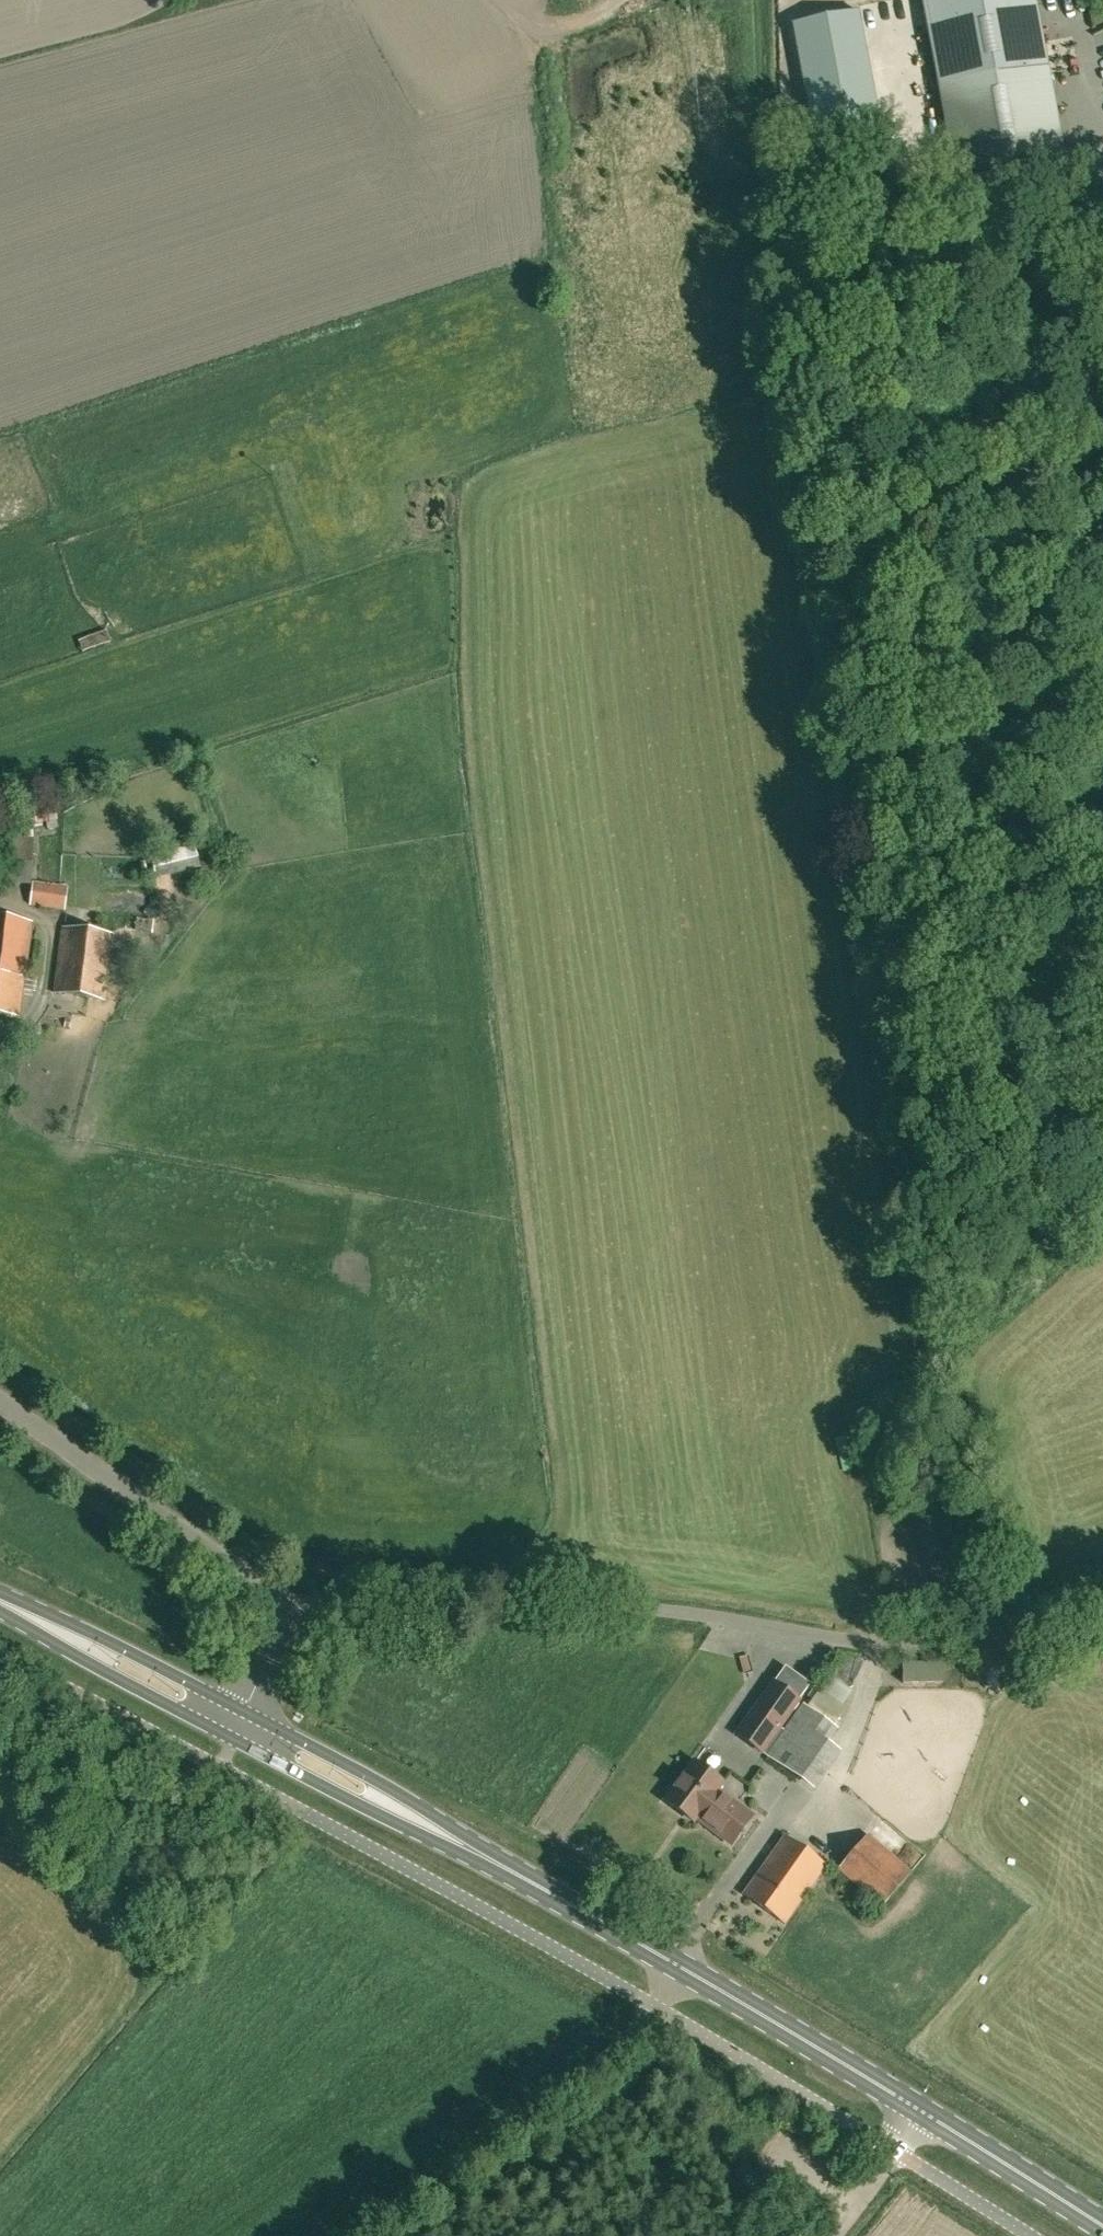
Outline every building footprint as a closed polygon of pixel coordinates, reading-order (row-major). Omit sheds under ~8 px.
[(869,15),(890,0),(858,0),(869,15)] [(1010,166),(1007,147),(1058,138),(1033,0),(926,0),(921,1),(935,69),(955,177),(1010,166)] [(816,155),(883,142),(858,11),(791,23),(816,155)] [(31,886),(34,820),(15,819),(15,821),(0,821),(0,885),(12,885),(31,886)] [(29,906),(65,911),(67,887),(33,883),(29,906)] [(19,1017),(30,923),(0,919),(0,1015),(19,1017)] [(104,1000),(112,935),(61,929),(53,993),(104,1000)] [(942,1662),(903,1663),(903,1683),(943,1682),(942,1662)] [(799,1700),(774,1682),(736,1734),(762,1752),(799,1700)] [(766,1756),(800,1780),(837,1728),(804,1703),(766,1756)] [(731,1844),(752,1816),(717,1790),(722,1783),(694,1762),(666,1801),(694,1822),(696,1818),(731,1844)] [(868,1835),(838,1870),(881,1907),(911,1872),(868,1835)] [(784,1924),(826,1866),(784,1836),(743,1895),(784,1924)]
